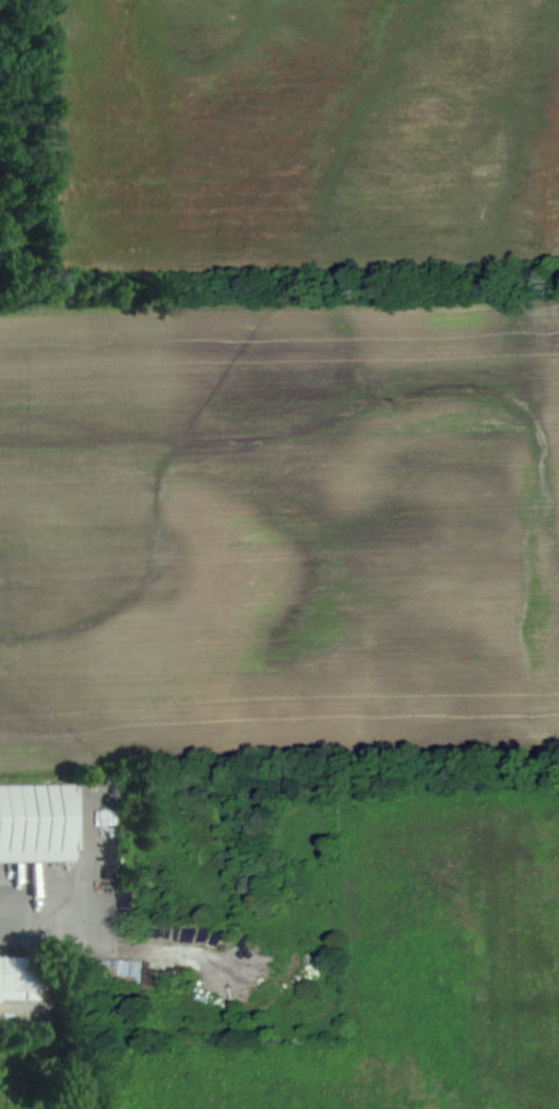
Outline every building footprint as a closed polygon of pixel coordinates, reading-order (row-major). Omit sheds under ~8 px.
[(85,861),(84,783),(0,784),(0,862),(85,861)] [(46,956),(0,955),(0,998),(46,999),(46,956)]
